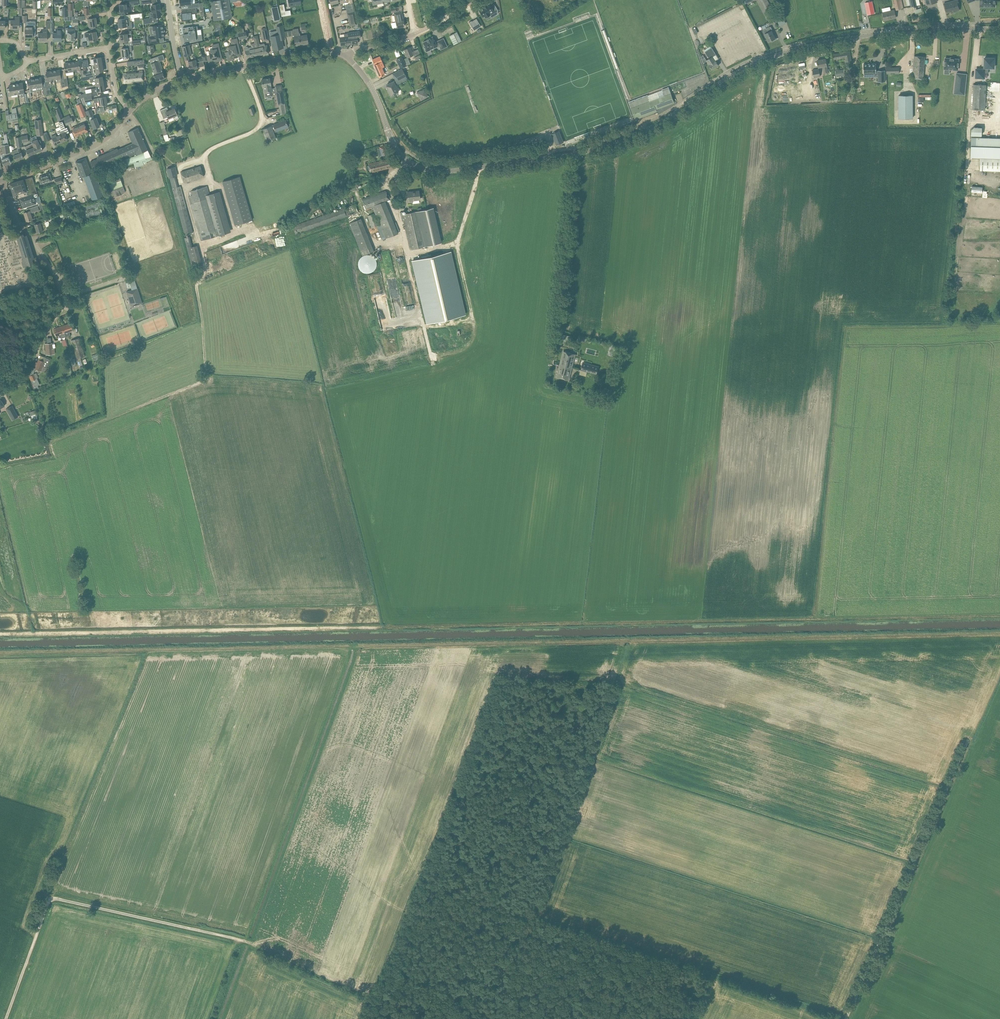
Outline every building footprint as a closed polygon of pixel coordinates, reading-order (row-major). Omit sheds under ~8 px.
[(84,8),(84,14),(89,14),(89,8),(87,8),(87,0),(91,0),(92,0),(93,1),(96,1),(96,0),(97,0),(87,0),(84,0),(84,8)] [(180,6),(180,5),(181,5),(188,4),(188,9),(197,8),(199,7),(200,7),(199,3),(195,3),(194,0),(179,0),(180,6)] [(210,1),(212,1),(216,20),(232,18),(229,2),(229,0),(216,0),(210,1)] [(766,10),(771,7),(767,0),(761,0),(766,10)] [(902,0),(895,0),(897,9),(901,8),(901,6),(903,6),(902,0)] [(958,0),(954,0),(943,3),(944,7),(946,6),(947,12),(955,10),(955,12),(959,10),(958,5),(959,5),(958,0)] [(872,1),(865,2),(868,14),(875,13),(872,1)] [(125,15),(125,11),(132,11),(131,6),(131,3),(120,4),(121,15),(125,15)] [(158,17),(161,17),(160,11),(161,11),(160,5),(159,5),(159,4),(152,5),(152,6),(151,6),(152,12),(153,12),(154,17),(143,19),(144,24),(158,22),(157,18),(158,18),(158,17)] [(346,5),(347,13),(354,11),(352,4),(346,5)] [(485,16),(485,17),(490,14),(489,13),(493,11),(496,15),(498,14),(497,10),(494,4),(491,6),(489,4),(487,5),(483,7),(479,10),(480,11),(479,11),(481,14),(483,17),(485,16)] [(188,9),(187,9),(187,12),(181,13),(182,21),(192,19),(192,14),(197,13),(197,8),(188,9)] [(896,18),(894,10),(883,13),(884,20),(896,18)] [(394,13),(397,27),(404,26),(401,11),(394,13)] [(86,15),(78,16),(78,20),(83,20),(84,23),(89,23),(89,26),(97,25),(96,17),(87,19),(86,15)] [(355,16),(348,18),(350,26),(357,24),(355,16)] [(19,28),(19,17),(16,17),(16,20),(11,20),(11,28),(19,28)] [(784,17),(777,20),(780,26),(786,23),(784,17)] [(118,23),(117,23),(118,27),(119,26),(119,27),(127,26),(128,29),(133,28),(132,21),(130,21),(130,18),(125,19),(125,18),(123,19),(118,19),(118,23)] [(471,21),(469,22),(474,30),(481,26),(476,18),(471,21)] [(768,24),(762,27),(763,30),(768,42),(772,40),(772,41),(777,39),(775,35),(774,35),(772,31),(773,31),(771,26),(770,27),(768,24)] [(150,36),(148,36),(149,44),(160,42),(159,37),(163,37),(164,37),(163,25),(153,26),(154,36),(150,36)] [(183,28),(184,41),(189,40),(190,43),(202,40),(202,34),(197,35),(197,29),(195,30),(194,29),(193,29),(193,26),(183,28)] [(278,35),(270,36),(271,38),(273,47),(273,50),(275,49),(281,48),(283,48),(282,43),(281,40),(284,39),(283,34),(282,26),(277,27),(277,31),(278,35)] [(64,33),(64,28),(57,28),(57,33),(53,33),(53,40),(61,40),(61,33),(64,33)] [(65,28),(65,35),(67,35),(67,38),(71,38),(71,40),(75,40),(75,35),(75,30),(75,29),(68,29),(68,28),(65,28)] [(244,32),(243,28),(237,29),(239,39),(247,37),(246,32),(244,32)] [(307,43),(308,43),(306,35),(300,36),(300,33),(299,33),(298,28),(292,29),(293,30),(284,32),(285,37),(294,35),(295,46),(302,44),(307,43)] [(47,40),(47,29),(43,29),(43,33),(39,33),(39,40),(47,40)] [(88,33),(85,33),(85,37),(88,36),(89,41),(90,41),(90,42),(94,41),(94,40),(97,39),(96,31),(88,33)] [(360,31),(349,32),(350,36),(351,36),(351,37),(352,37),(353,39),(352,39),(350,40),(349,41),(349,42),(349,44),(358,43),(357,39),(361,38),(360,31)] [(350,36),(349,32),(348,33),(344,34),(344,37),(340,37),(341,45),(349,44),(349,42),(349,41),(350,40),(352,39),(353,39),(352,37),(351,37),(351,36),(350,36)] [(453,34),(457,43),(461,41),(457,32),(453,34)] [(132,37),(131,33),(120,35),(120,38),(119,39),(119,42),(120,42),(121,42),(121,43),(123,42),(123,43),(124,43),(124,42),(128,42),(128,38),(132,37)] [(257,35),(253,36),(254,43),(255,43),(256,46),(255,46),(257,55),(269,53),(268,48),(267,45),(265,45),(265,44),(264,43),(260,44),(259,45),(257,35)] [(427,40),(423,42),(425,46),(424,46),(426,52),(427,52),(428,55),(432,53),(431,50),(431,49),(436,46),(436,47),(437,47),(436,45),(438,45),(441,50),(447,47),(443,38),(437,41),(437,42),(435,43),(432,37),(429,38),(427,39),(427,40)] [(229,51),(226,52),(228,61),(234,59),(234,58),(236,57),(241,56),(240,52),(237,38),(231,40),(232,46),(228,47),(229,51)] [(245,48),(244,49),(246,58),(257,55),(255,46),(256,46),(255,43),(250,44),(251,47),(248,48),(248,47),(247,47),(246,47),(245,47),(245,48)] [(207,55),(202,56),(203,61),(208,60),(209,64),(215,63),(215,61),(218,61),(222,60),(221,56),(218,44),(212,45),(213,49),(209,50),(210,55),(207,56),(207,55)] [(126,48),(121,49),(122,57),(127,56),(129,56),(128,52),(132,51),(131,48),(131,45),(127,45),(128,48),(126,48)] [(191,55),(189,45),(182,47),(185,60),(188,59),(187,56),(191,55)] [(711,46),(704,50),(705,52),(709,58),(706,60),(707,61),(712,70),(719,65),(716,61),(713,56),(716,54),(712,48),(711,46)] [(412,52),(410,47),(404,49),(407,57),(414,54),(416,60),(422,58),(418,49),(412,52)] [(834,59),(845,57),(846,61),(851,60),(850,51),(842,52),(842,53),(833,54),(834,59)] [(150,59),(149,59),(151,65),(155,77),(156,81),(165,78),(163,74),(161,69),(158,61),(160,61),(158,56),(150,59)] [(384,66),(379,56),(372,59),(375,65),(374,65),(379,76),(384,74),(381,67),(384,66)] [(914,61),(914,62),(915,62),(915,64),(924,65),(925,64),(927,64),(928,60),(925,60),(925,57),(914,56),(914,61)] [(406,65),(402,57),(396,60),(400,68),(406,65)] [(958,59),(945,58),(945,62),(944,62),(944,65),(945,65),(944,69),(951,69),(956,70),(957,69),(958,59)] [(985,58),(984,67),(984,69),(985,69),(984,73),(988,73),(988,68),(989,68),(994,68),(994,58),(985,58)] [(195,60),(188,61),(189,65),(190,69),(197,68),(197,67),(196,62),(197,62),(197,59),(195,60)] [(826,59),(817,60),(818,65),(819,67),(823,66),(823,70),(828,70),(827,66),(827,64),(826,59)] [(79,61),(72,62),(73,70),(80,69),(79,61)] [(73,70),(72,62),(64,63),(65,72),(73,70)] [(95,65),(96,72),(103,71),(102,64),(95,65)] [(868,64),(863,64),(864,73),(870,73),(870,77),(878,77),(878,82),(885,82),(885,70),(878,70),(878,71),(876,71),(876,64),(871,64),(868,64)] [(915,64),(914,78),(923,79),(924,65),(915,64)] [(402,69),(392,74),(395,81),(396,82),(398,84),(407,79),(402,69)] [(976,69),(976,77),(984,78),(984,73),(985,69),(984,69),(976,69)] [(142,70),(139,70),(140,72),(123,73),(124,83),(143,81),(142,70)] [(48,81),(45,82),(46,87),(46,90),(47,94),(51,93),(50,89),(50,88),(51,87),(51,86),(51,85),(52,85),(51,80),(54,79),(53,71),(46,72),(47,76),(48,80),(48,81)] [(966,74),(957,73),(954,93),(964,94),(966,74)] [(96,85),(103,83),(102,77),(90,79),(90,82),(96,81),(96,85)] [(270,78),(262,79),(263,86),(264,92),(265,92),(265,97),(268,96),(272,96),(272,95),(271,88),(270,85),(271,85),(270,83),(270,78)] [(30,89),(27,90),(27,94),(28,98),(31,97),(31,92),(37,91),(36,87),(35,79),(28,80),(30,89)] [(396,82),(395,81),(394,81),(386,85),(388,88),(387,88),(391,96),(398,92),(399,92),(397,88),(395,83),(396,82)] [(22,83),(16,84),(17,94),(21,93),(21,97),(24,97),(25,103),(29,102),(28,98),(27,94),(24,94),(24,93),(22,83)] [(91,95),(92,95),(92,96),(98,94),(97,92),(105,90),(103,83),(96,85),(97,88),(91,89),(92,92),(78,95),(80,99),(81,98),(84,96),(91,95)] [(11,95),(17,94),(16,84),(9,85),(10,88),(7,89),(8,97),(11,96),(11,95)] [(973,109),(985,110),(986,85),(974,84),(973,109)] [(648,95),(629,102),(635,119),(642,117),(642,115),(656,110),(656,109),(669,105),(668,103),(674,101),(669,87),(662,89),(665,98),(650,103),(648,95)] [(282,89),(276,90),(278,105),(279,105),(280,114),(286,113),(284,104),(285,104),(282,89)] [(428,97),(424,89),(421,91),(421,90),(416,92),(419,97),(420,97),(421,100),(428,97)] [(84,96),(81,98),(84,106),(87,105),(86,102),(88,101),(92,101),(92,95),(91,95),(84,96)] [(913,95),(899,95),(899,118),(913,118),(913,95)] [(107,104),(106,96),(94,98),(95,103),(99,102),(100,105),(107,104)] [(78,104),(76,105),(81,117),(86,115),(81,103),(78,104)] [(53,107),(59,120),(63,118),(57,105),(53,107)] [(9,116),(6,117),(7,121),(18,118),(16,107),(13,109),(12,109),(13,114),(9,114),(9,116)] [(167,107),(160,110),(163,119),(168,117),(168,118),(169,121),(174,119),(178,117),(176,111),(176,110),(175,110),(174,108),(168,111),(167,107)] [(93,115),(91,109),(86,111),(88,117),(89,117),(94,128),(100,126),(96,117),(94,118),(92,115),(93,115)] [(68,116),(63,118),(64,120),(66,125),(73,122),(71,117),(69,118),(68,116)] [(288,127),(286,120),(273,125),(276,131),(288,127)] [(165,141),(169,140),(164,121),(160,123),(165,141)] [(59,135),(61,142),(68,139),(64,131),(63,129),(65,129),(62,122),(58,123),(61,129),(57,131),(59,135)] [(84,123),(78,125),(81,134),(88,131),(86,126),(84,123)] [(81,134),(78,125),(72,128),(75,136),(81,134)] [(276,131),(273,125),(271,126),(262,129),(267,140),(270,141),(273,140),(275,136),(273,132),(276,131)] [(971,156),(981,156),(981,158),(999,159),(999,138),(981,138),(982,130),(979,127),(974,127),(972,130),(971,137),(971,142),(971,156)] [(133,143),(125,146),(130,157),(134,155),(137,154),(143,152),(148,150),(147,149),(138,128),(128,132),(133,143)] [(552,134),(556,145),(564,142),(559,131),(552,134)] [(61,142),(59,135),(57,136),(56,135),(51,136),(55,145),(61,142)] [(33,143),(25,146),(26,150),(28,155),(36,153),(43,150),(41,144),(42,144),(40,140),(37,141),(36,140),(32,141),(33,143)] [(4,154),(1,155),(2,158),(1,159),(2,160),(4,165),(11,162),(9,157),(11,156),(10,152),(9,146),(9,144),(5,144),(3,145),(1,145),(3,154),(4,153),(4,154)] [(387,154),(385,145),(379,147),(382,156),(387,154)] [(123,160),(130,157),(125,146),(118,150),(122,160),(123,160)] [(19,148),(10,152),(11,156),(13,155),(15,161),(24,157),(22,152),(21,152),(19,148)] [(120,161),(122,160),(118,150),(90,162),(93,170),(94,170),(119,158),(120,161)] [(134,156),(123,160),(124,165),(127,164),(127,165),(133,163),(134,163),(138,162),(138,163),(139,166),(144,165),(144,164),(147,163),(147,162),(150,160),(149,159),(151,158),(151,156),(150,156),(148,150),(143,152),(141,153),(142,153),(134,156)] [(86,158),(76,162),(77,166),(81,177),(84,176),(84,177),(92,200),(103,195),(95,174),(95,172),(91,173),(90,171),(88,163),(86,158)] [(980,170),(999,171),(999,159),(981,158),(980,170)] [(368,166),(366,166),(367,171),(370,170),(370,172),(391,167),(389,159),(368,164),(368,166)] [(201,166),(181,172),(184,182),(187,182),(188,182),(190,182),(190,181),(204,176),(201,166)] [(169,178),(177,175),(174,167),(167,169),(169,178)] [(41,184),(52,180),(49,174),(39,177),(41,184)] [(119,175),(108,180),(111,190),(123,186),(119,175)] [(240,176),(222,180),(234,225),(252,220),(240,176)] [(32,177),(23,179),(25,187),(26,187),(27,191),(28,196),(37,193),(36,191),(32,177)] [(23,179),(10,183),(14,195),(15,200),(20,199),(23,207),(36,203),(34,197),(39,196),(38,193),(37,193),(28,196),(27,191),(26,187),(25,187),(23,179)] [(123,186),(112,190),(114,197),(123,194),(122,193),(125,192),(123,186)] [(178,187),(172,188),(185,235),(193,233),(181,186),(178,187)] [(209,194),(207,186),(191,191),(192,195),(189,196),(201,240),(231,232),(219,191),(209,194)] [(419,190),(407,192),(408,197),(409,202),(412,202),(413,204),(419,203),(419,199),(420,199),(419,195),(419,190)] [(372,206),(385,201),(389,200),(386,191),(362,199),(366,210),(371,208),(370,207),(372,206)] [(76,205),(74,200),(62,205),(64,209),(76,205)] [(385,201),(372,206),(385,239),(398,233),(385,201)] [(27,211),(24,212),(26,221),(30,219),(31,219),(32,219),(35,218),(37,217),(35,212),(39,210),(38,206),(32,208),(26,209),(27,211)] [(442,243),(433,207),(421,210),(421,207),(417,208),(418,211),(415,212),(423,247),(442,243)] [(316,218),(323,214),(320,208),(313,213),(316,218)] [(401,215),(400,215),(402,221),(403,221),(410,250),(423,247),(415,212),(402,214),(401,215)] [(379,225),(374,213),(367,216),(371,228),(379,225)] [(57,215),(37,221),(38,223),(39,223),(44,221),(48,220),(52,219),(52,220),(58,218),(57,215)] [(374,251),(361,218),(349,223),(362,255),(374,251)] [(47,229),(44,221),(39,223),(38,223),(34,224),(37,232),(47,229)] [(26,233),(16,236),(23,258),(22,259),(23,261),(22,262),(24,267),(28,266),(28,268),(34,266),(33,264),(37,263),(36,257),(35,258),(34,255),(33,255),(26,233)] [(189,236),(184,237),(191,264),(201,261),(197,245),(192,246),(189,236)] [(422,257),(412,260),(427,323),(466,314),(451,251),(434,254),(422,257)] [(371,253),(357,258),(363,274),(377,269),(371,253)] [(135,281),(129,282),(132,290),(126,292),(128,298),(130,297),(133,306),(142,303),(135,281)] [(71,323),(63,326),(66,337),(70,335),(69,331),(73,330),(72,328),(71,323)] [(63,326),(54,329),(54,331),(56,336),(60,335),(61,338),(66,337),(63,326)] [(85,356),(79,338),(71,340),(77,359),(85,356)] [(572,368),(575,354),(564,351),(560,365),(572,368)] [(36,362),(35,365),(36,365),(35,368),(41,370),(46,372),(47,367),(50,359),(45,357),(45,359),(40,357),(39,359),(37,363),(36,362)] [(599,366),(583,362),(580,370),(596,375),(599,366)] [(568,379),(572,368),(560,365),(557,376),(568,379)] [(29,371),(28,373),(32,375),(30,376),(32,380),(31,381),(32,385),(33,387),(35,390),(39,388),(37,385),(40,384),(37,378),(35,373),(34,374),(35,368),(30,367),(29,371)] [(12,420),(18,416),(12,405),(6,408),(12,420)] [(35,410),(29,412),(31,415),(32,417),(28,418),(29,421),(37,418),(35,410)]
